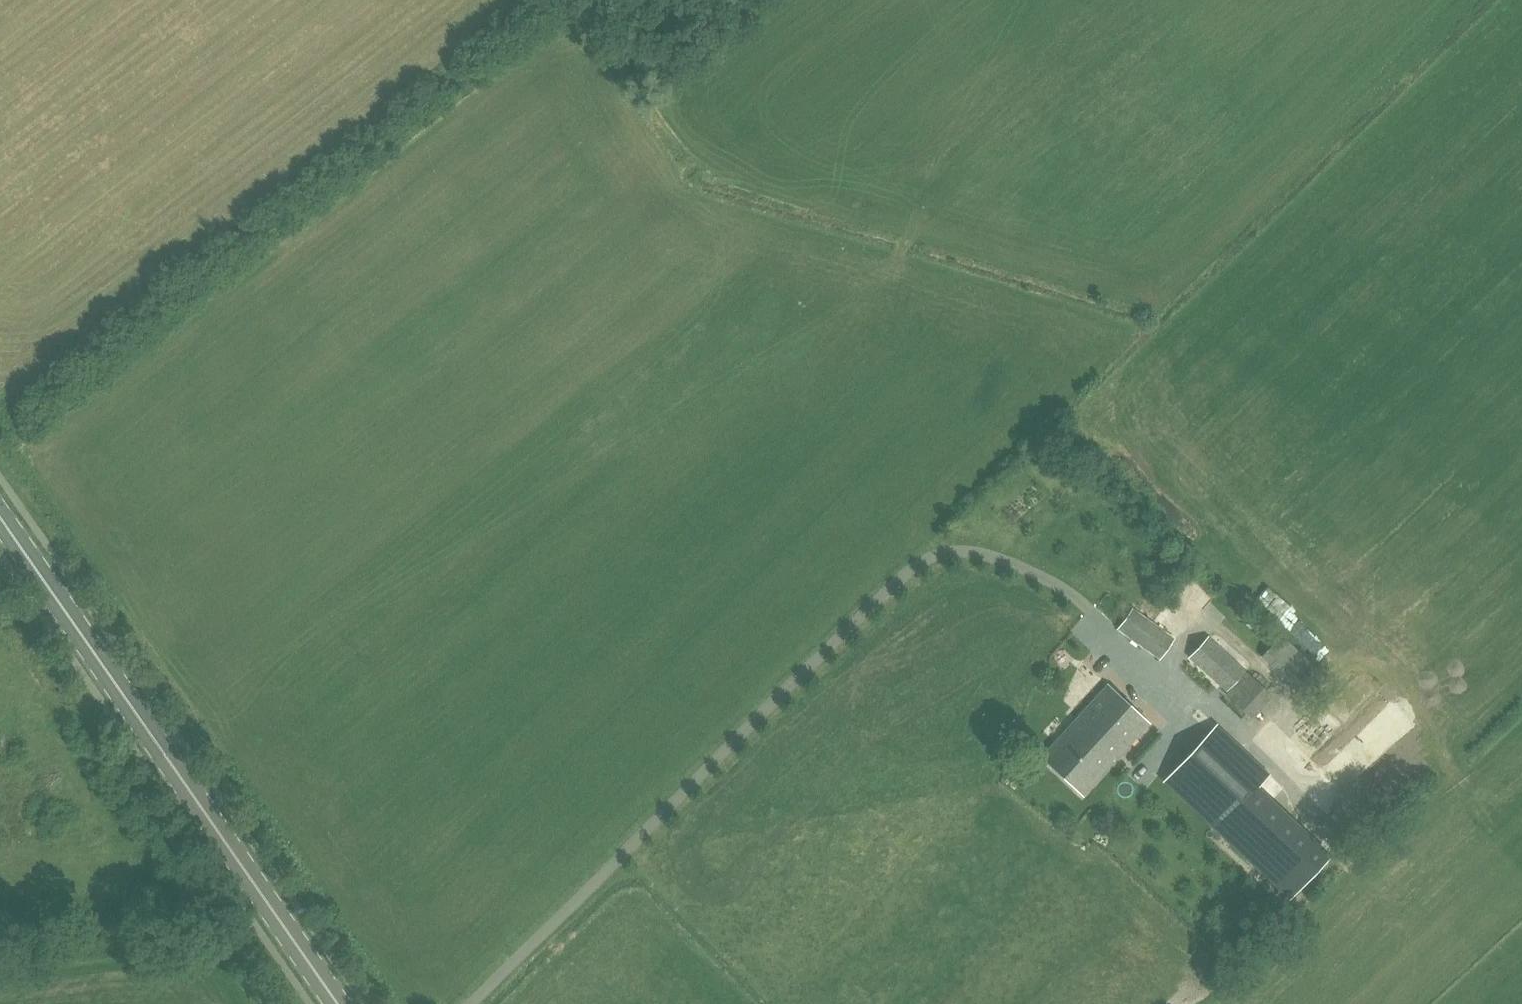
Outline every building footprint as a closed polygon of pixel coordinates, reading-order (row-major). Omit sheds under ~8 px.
[(1176,638),(1133,608),(1117,629),(1160,660),(1176,638)] [(1226,693),(1246,673),(1209,637),(1189,657),(1226,693)] [(1123,751),(1127,748),(1149,723),(1108,686),(1067,730),(1088,750),(1092,747),(1098,752),(1110,739),(1123,751)] [(1217,724),(1163,782),(1217,832),(1257,788),(1271,774),(1217,724)] [(1043,757),(1084,794),(1127,748),(1123,751),(1110,739),(1098,752),(1092,747),(1088,750),(1067,730),(1043,757)]
